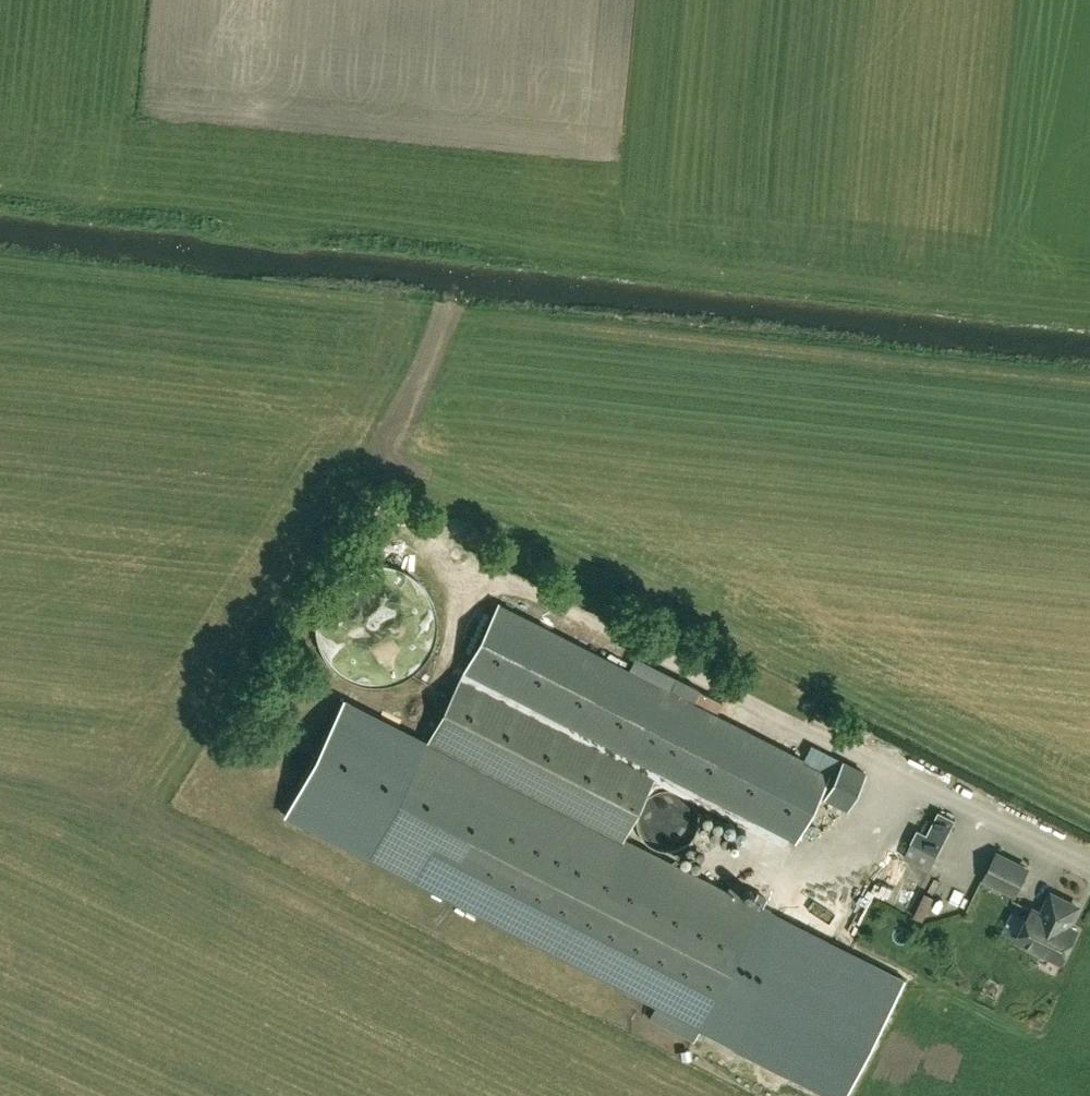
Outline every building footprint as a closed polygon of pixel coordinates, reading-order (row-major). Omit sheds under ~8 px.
[(808,768),(420,562),(293,809),(819,1080),(875,971),(623,842),(658,777),(789,844),(792,839),(796,844),(819,796),(847,812),(868,773),(815,749),(808,768)] [(957,820),(940,811),(928,834),(918,829),(912,843),(939,856),(957,820)] [(1016,893),(1028,869),(997,853),(985,878),(1016,893)] [(1069,919),(1071,920),(1077,907),(1052,894),(1043,914),(1033,909),(1018,939),(1062,961),(1077,931),(1065,925),(1069,919)]
